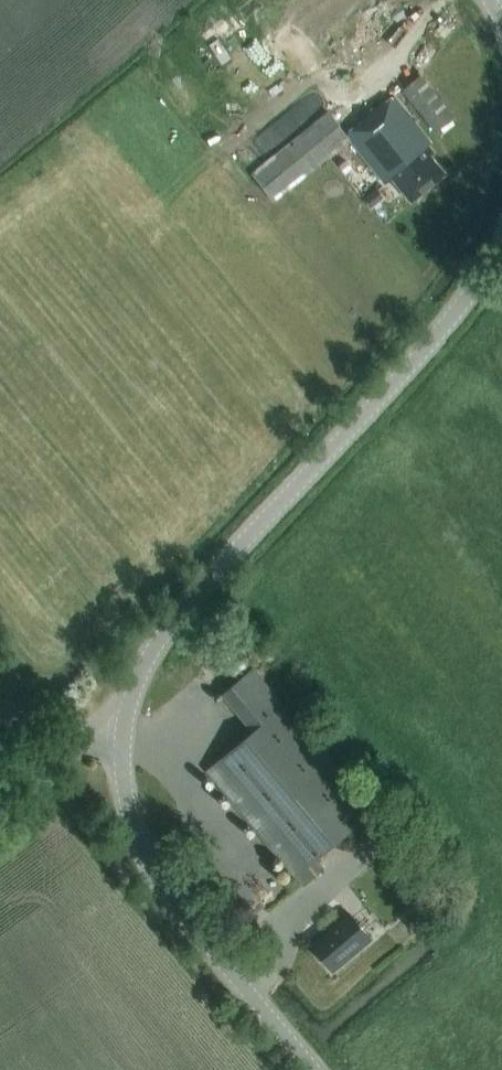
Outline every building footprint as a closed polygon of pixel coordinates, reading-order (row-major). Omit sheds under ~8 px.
[(454,116),(421,74),(402,89),(435,131),(454,116)] [(411,202),(445,173),(430,154),(433,151),(428,145),(430,143),(393,97),(347,135),(328,112),(251,174),(275,202),(351,140),(386,183),(392,178),(411,202)] [(206,770),(303,887),(323,869),(315,860),(356,827),(381,857),(397,843),(254,668),(222,694),(253,732),(206,770)] [(349,911),(311,944),(335,972),(373,938),(349,911)]
